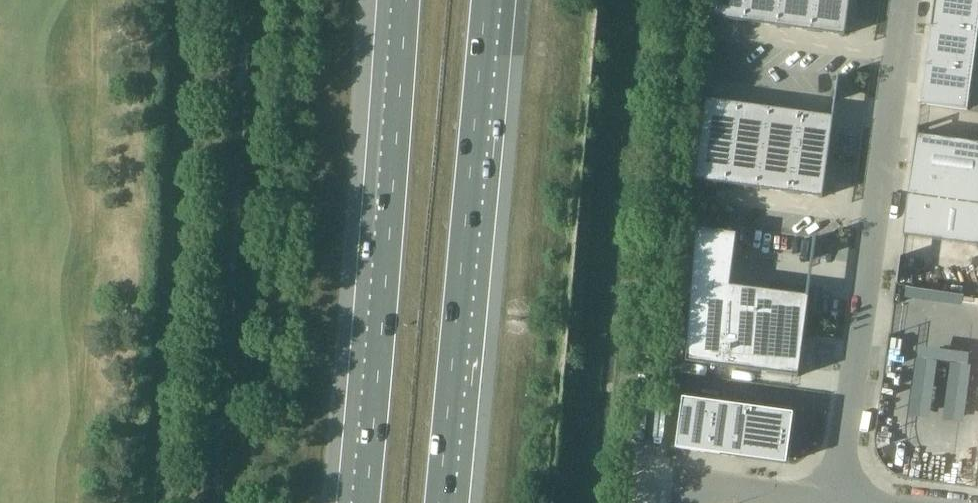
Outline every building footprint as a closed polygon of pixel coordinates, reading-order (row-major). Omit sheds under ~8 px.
[(711,17),(714,18),(845,36),(850,0),(713,0),(711,17)] [(921,104),(967,108),(977,35),(977,0),(934,0),(921,104)] [(703,98),(692,180),(820,196),(825,155),(830,114),(703,98)] [(910,195),(977,205),(977,144),(918,137),(910,195)] [(910,196),(904,235),(977,247),(977,205),(910,196)] [(798,375),(809,296),(729,286),(735,234),(696,228),(687,360),(798,375)] [(683,399),(677,446),(783,460),(788,413),(683,399)]
